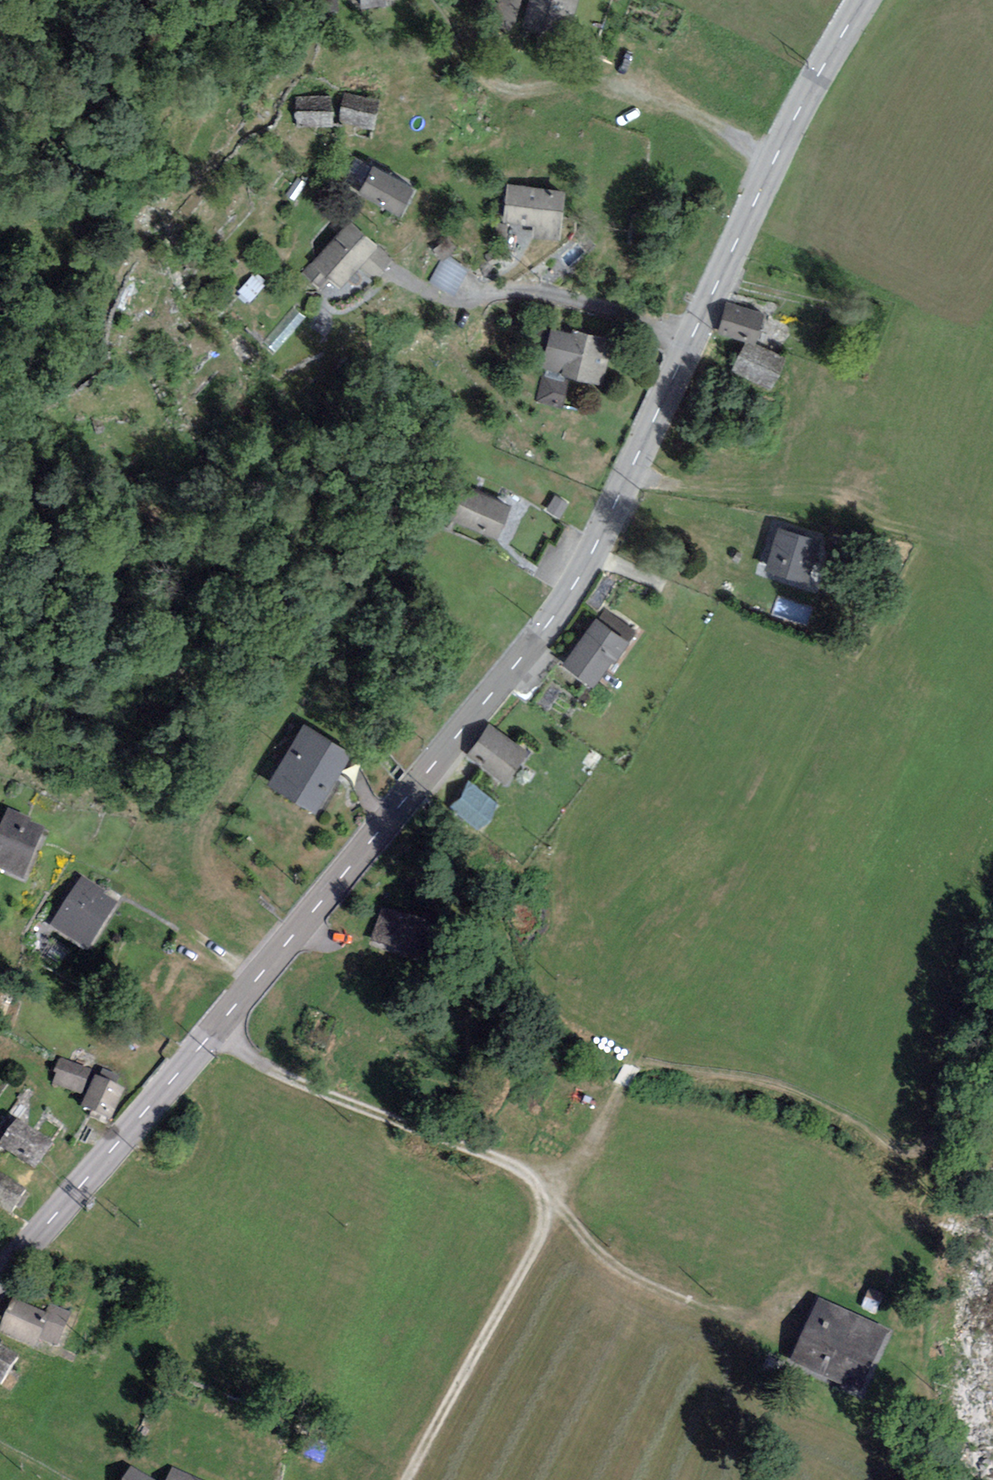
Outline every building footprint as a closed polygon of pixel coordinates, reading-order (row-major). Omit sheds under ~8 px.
[(315,12),(338,12),(338,0),(315,0),(315,12)] [(361,10),(388,7),(387,0),(360,0),(361,10)] [(493,17),(517,23),(523,0),(497,0),(493,17)] [(527,32),(572,42),(581,0),(534,0),(527,32)] [(381,101),(345,94),(339,123),(375,130),(381,101)] [(333,99),(297,98),(297,127),(332,128),(333,99)] [(373,167),(357,196),(399,218),(415,189),(373,167)] [(570,193),(508,186),(503,223),(535,227),(533,238),(564,241),(570,193)] [(347,222),(311,266),(342,291),(361,267),(378,281),(395,260),(347,222)] [(446,257),(431,282),(455,297),(470,272),(446,257)] [(764,310),(729,299),(720,327),(755,338),(764,310)] [(613,341),(555,327),(545,374),(602,387),(613,341)] [(786,356),(746,338),(733,370),(772,387),(786,356)] [(542,378),(536,402),(562,408),(568,385),(542,378)] [(513,510),(464,489),(448,524),(498,545),(513,510)] [(555,498),(549,509),(559,515),(565,504),(555,498)] [(821,537),(779,524),(766,566),(808,579),(821,537)] [(630,635),(598,613),(561,665),(589,686),(611,655),(614,658),(630,635)] [(527,746),(490,722),(470,752),(507,777),(527,746)] [(351,748),(307,723),(272,782),(317,808),(351,748)] [(496,799),(469,779),(451,804),(478,824),(496,799)] [(0,823),(0,868),(22,878),(44,828),(30,822),(32,817),(7,807),(0,823)] [(81,872),(47,924),(87,950),(118,902),(103,892),(106,889),(81,872)] [(438,924),(382,905),(370,941),(426,960),(438,924)] [(63,1058),(52,1083),(80,1094),(91,1070),(63,1058)] [(126,1088),(97,1074),(82,1106),(111,1119),(126,1088)] [(0,1139),(0,1142),(35,1167),(53,1142),(17,1116),(0,1139)] [(0,1172),(0,1205),(11,1212),(26,1189),(0,1172)] [(13,1294),(0,1320),(0,1333),(35,1350),(41,1336),(58,1344),(73,1312),(52,1302),(48,1311),(13,1294)] [(889,1325),(818,1294),(790,1359),(861,1390),(889,1325)] [(0,1345),(0,1382),(2,1383),(18,1356),(0,1345)] [(132,1467),(124,1479),(156,1479),(132,1467)] [(175,1467),(170,1479),(207,1479),(175,1467)]
